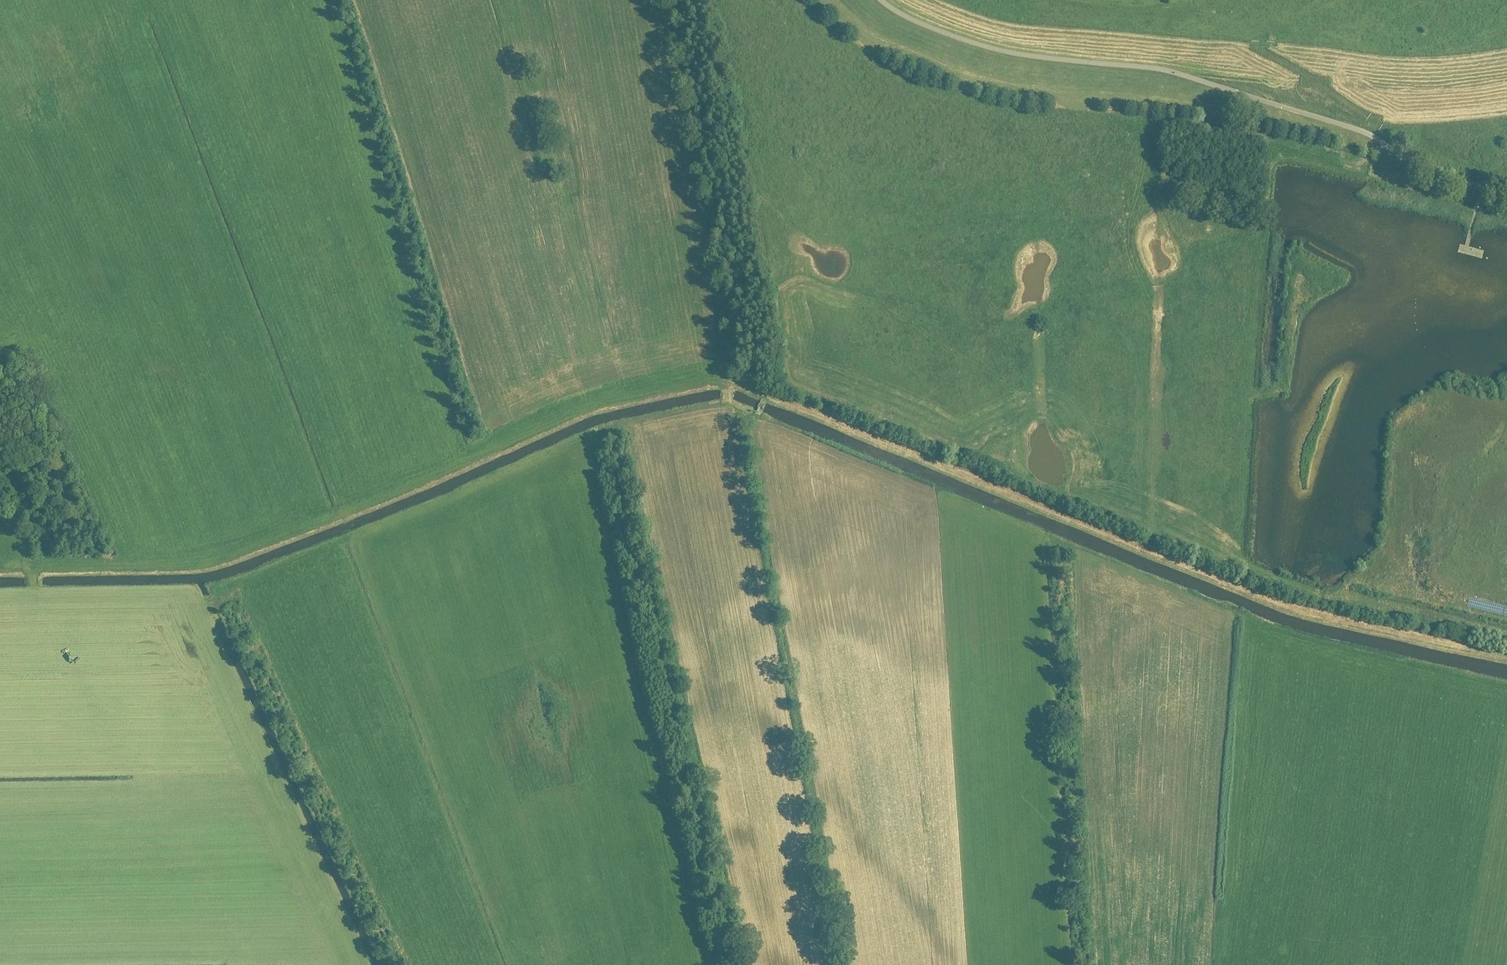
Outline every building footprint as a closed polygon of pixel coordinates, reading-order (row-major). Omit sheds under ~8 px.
[(1479,442),(1484,431),(1479,429),(1474,440),(1479,442)]
